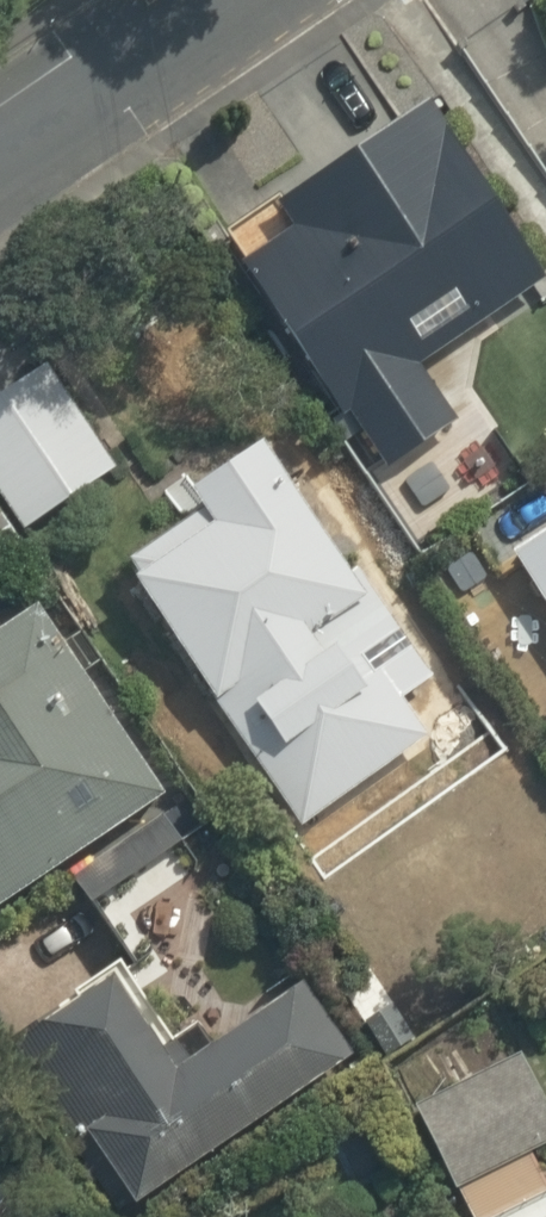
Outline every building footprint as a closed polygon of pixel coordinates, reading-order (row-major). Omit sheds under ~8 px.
[(424,103),(227,232),(389,479),(465,429),(423,366),(545,286),(424,103)] [(0,393),(0,500),(25,538),(122,475),(49,362),(0,393)] [(187,537),(129,573),(286,832),(455,730),(297,471),(267,420),(156,486),(187,537)] [(507,546),(545,611),(545,523),(507,546)] [(89,899),(189,837),(30,579),(0,598),(0,917),(72,872),(89,899)] [(172,1057),(118,976),(26,1037),(140,1208),(345,1071),(285,981),(172,1057)] [(467,1193),(535,1162),(545,1157),(545,1081),(527,1040),(420,1090),(467,1193)] [(467,1193),(479,1216),(545,1216),(545,1186),(535,1162),(467,1193)] [(0,1185),(0,1203),(9,1191),(0,1185)]
